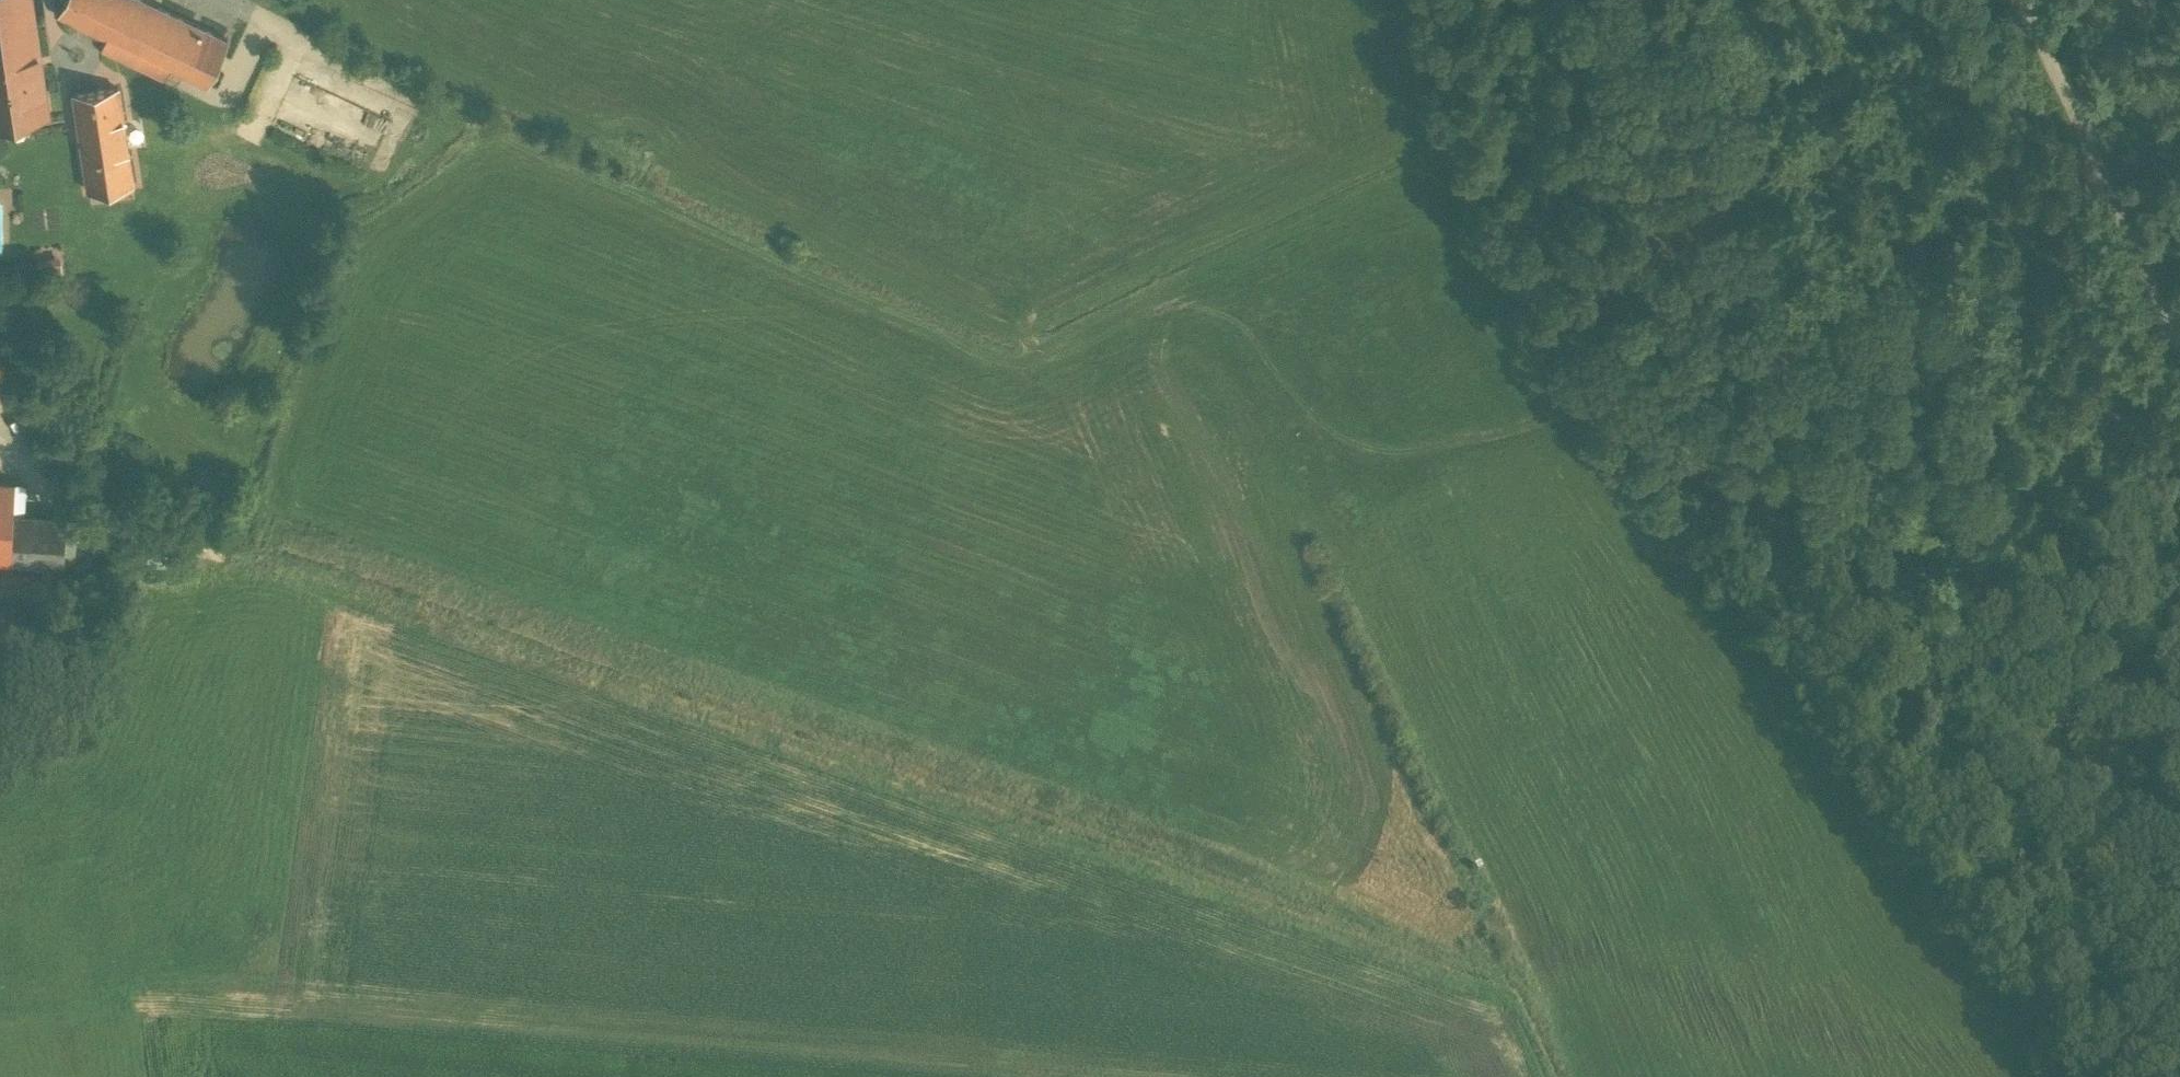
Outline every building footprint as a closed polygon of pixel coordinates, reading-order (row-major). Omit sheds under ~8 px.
[(52,121),(32,0),(0,0),(0,130),(52,121)] [(141,0),(85,0),(74,24),(122,46),(117,57),(221,103),(247,47),(141,0)] [(132,95),(82,102),(96,206),(146,199),(132,95)] [(0,479),(0,553),(81,558),(84,519),(30,516),(32,481),(0,479)] [(49,574),(5,570),(3,596),(47,599),(49,574)]
